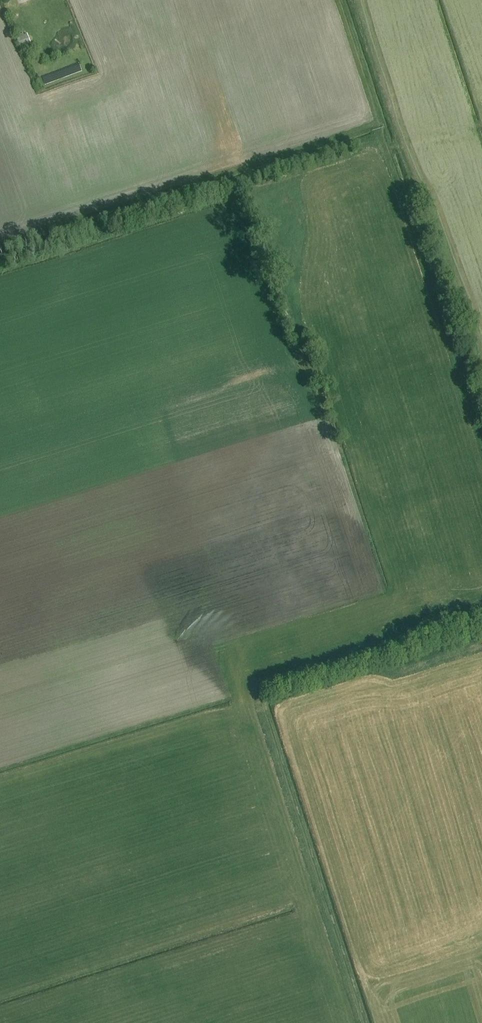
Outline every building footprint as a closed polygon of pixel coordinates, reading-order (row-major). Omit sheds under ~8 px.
[(31,44),(27,34),(24,35),(23,34),(19,35),(20,37),(17,38),(21,48),(25,46),(28,45),(31,44)]
